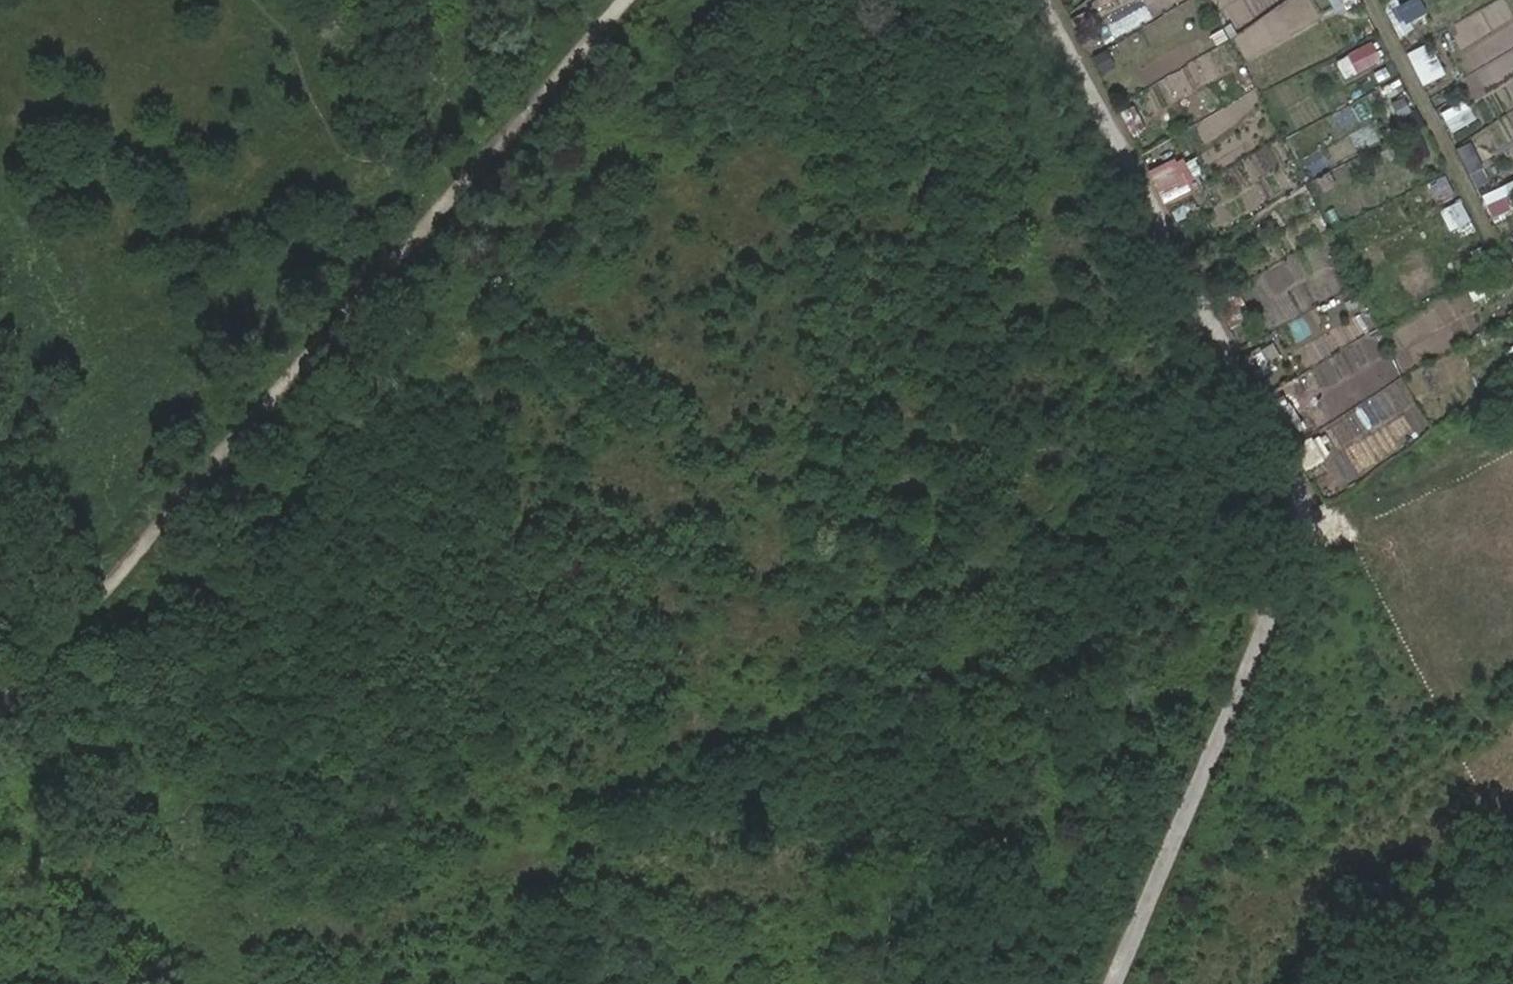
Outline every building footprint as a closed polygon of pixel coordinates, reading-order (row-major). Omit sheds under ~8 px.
[(1338,11),(1358,0),(1331,0),(1338,11)] [(1430,41),(1409,50),(1424,82),(1445,72),(1430,41)] [(1452,128),(1475,117),(1468,102),(1445,113),(1452,128)] [(1164,199),(1198,185),(1185,152),(1150,166),(1164,199)]
